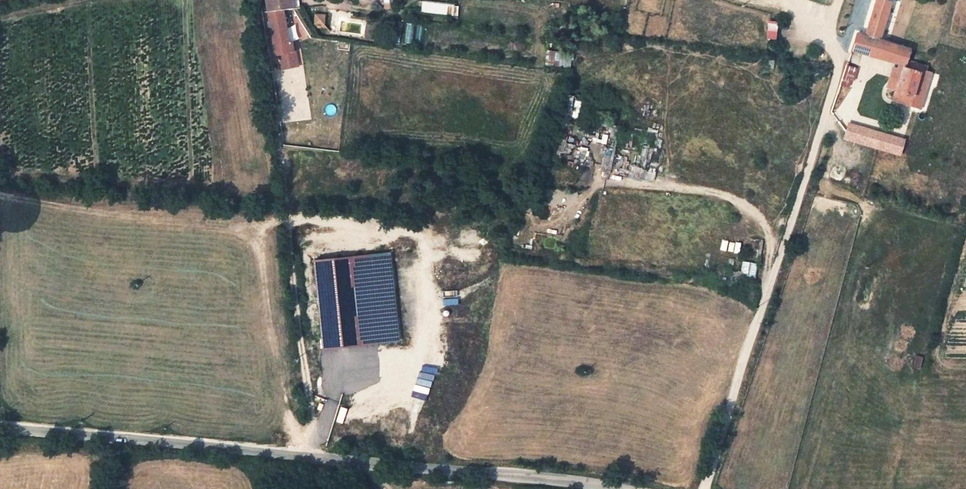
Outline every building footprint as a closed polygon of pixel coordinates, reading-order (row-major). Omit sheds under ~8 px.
[(270,10),(282,8),(290,7),(289,0),(265,0),(266,11),(270,10)] [(899,45),(876,39),(881,22),(888,0),(874,0),(863,34),(856,32),(849,51),(902,64),(892,98),(917,106),(928,71),(903,64),(908,48),(899,45)] [(421,12),(458,15),(459,4),(422,1),(421,12)] [(282,8),(270,10),(276,48),(288,45),(282,8)] [(327,14),(315,13),(315,25),(326,25),(327,14)] [(768,21),(767,38),(778,39),(779,22),(768,21)] [(904,29),(881,22),(876,39),(899,45),(904,29)] [(288,45),(276,48),(278,57),(280,56),(293,54),(291,45),(288,45)] [(546,65),(572,68),(574,53),(548,50),(546,65)] [(293,54),(280,56),(282,71),(300,68),(298,53),(293,54)] [(841,75),(849,77),(853,79),(857,67),(845,63),(841,75)] [(847,86),(849,77),(841,75),(839,83),(847,86)] [(849,125),(844,141),(900,157),(904,142),(849,125)] [(391,254),(317,262),(326,346),(399,338),(391,254)] [(910,366),(916,368),(919,355),(914,353),(910,366)]
